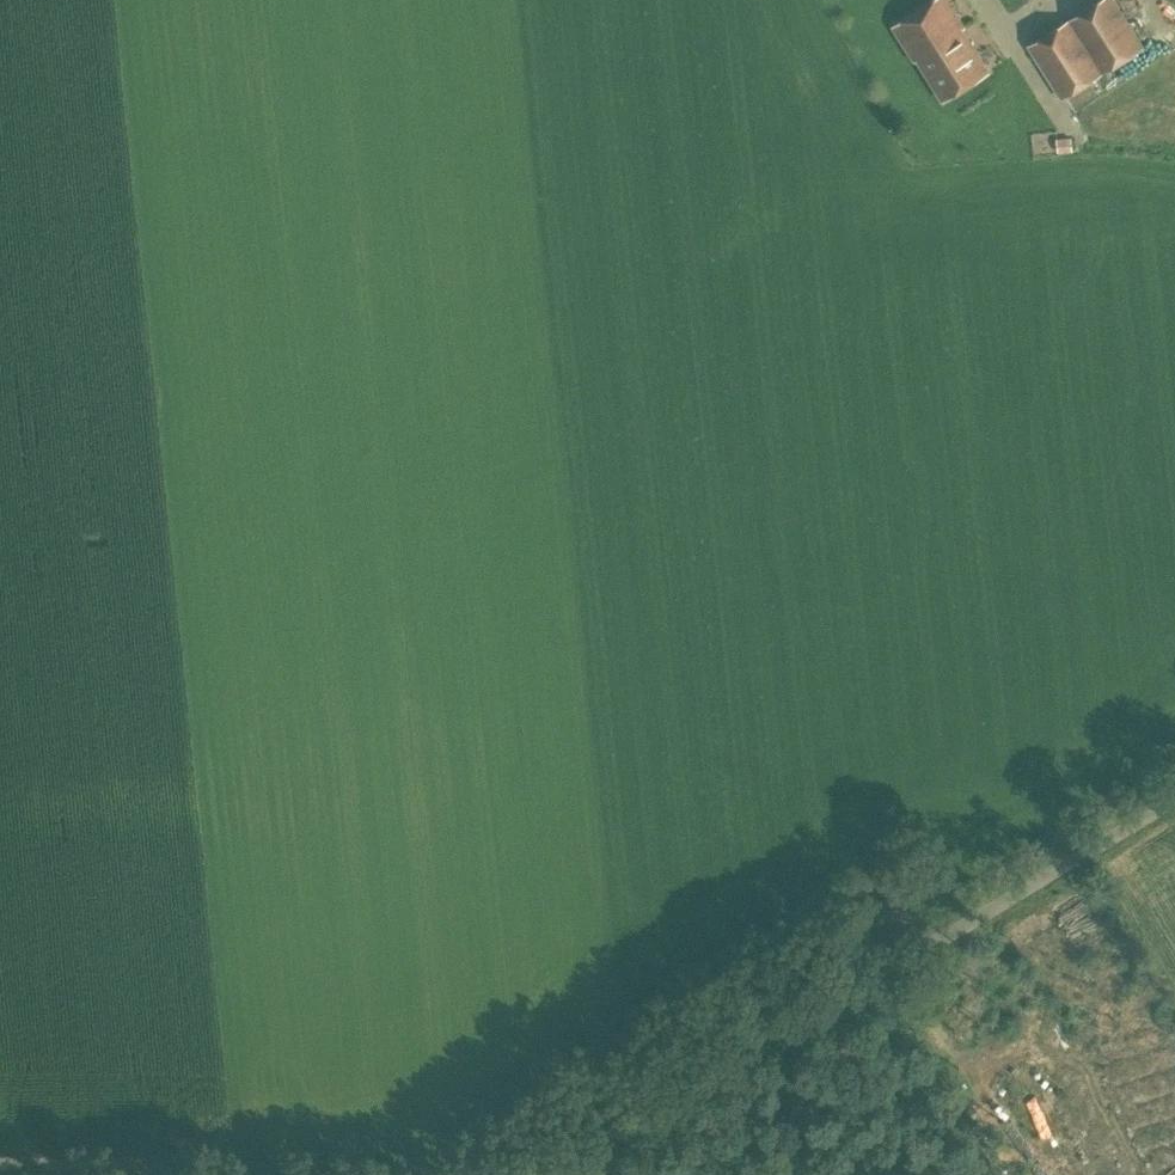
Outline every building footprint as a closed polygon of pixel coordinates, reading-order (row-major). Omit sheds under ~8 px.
[(947,0),(936,0),(894,26),(915,61),(920,58),(940,90),(987,61),(965,25),(963,26),(947,0)] [(1143,46),(1113,0),(1100,0),(1029,45),(1062,97),(1143,46)] [(1099,87),(1115,98),(1131,76),(1116,65),(1099,87)]
